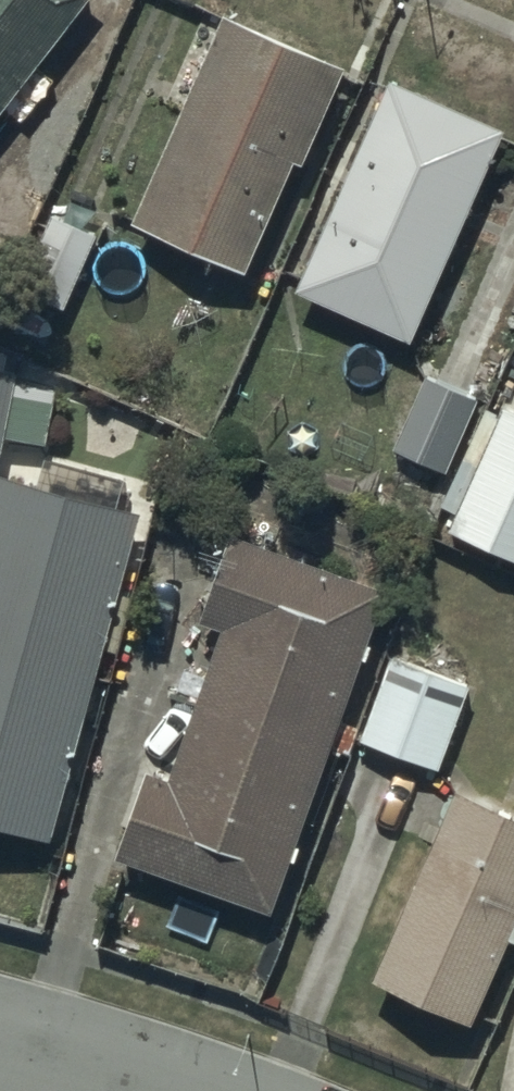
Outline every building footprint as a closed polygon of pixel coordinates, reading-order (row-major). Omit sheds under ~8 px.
[(93,0),(0,0),(0,125),(93,0)] [(334,80),(217,28),(126,233),(243,285),(334,80)] [(294,302),(406,352),(499,145),(386,94),(294,302)] [(88,243),(50,226),(17,297),(55,315),(88,243)] [(9,251),(0,247),(0,270),(9,251)] [(0,380),(0,443),(12,383),(0,380)] [(390,459),(440,482),(472,411),(422,388),(390,459)] [(498,423),(482,417),(441,519),(452,523),(443,546),(513,575),(513,429),(498,423)] [(133,528),(0,494),(0,845),(49,858),(133,528)] [(381,606),(225,548),(194,633),(222,643),(166,793),(143,784),(111,872),(262,928),(381,606)] [(465,693),(390,666),(359,752),(434,780),(465,693)] [(452,803),(367,993),(469,1038),(513,937),(513,832),(452,803)]
